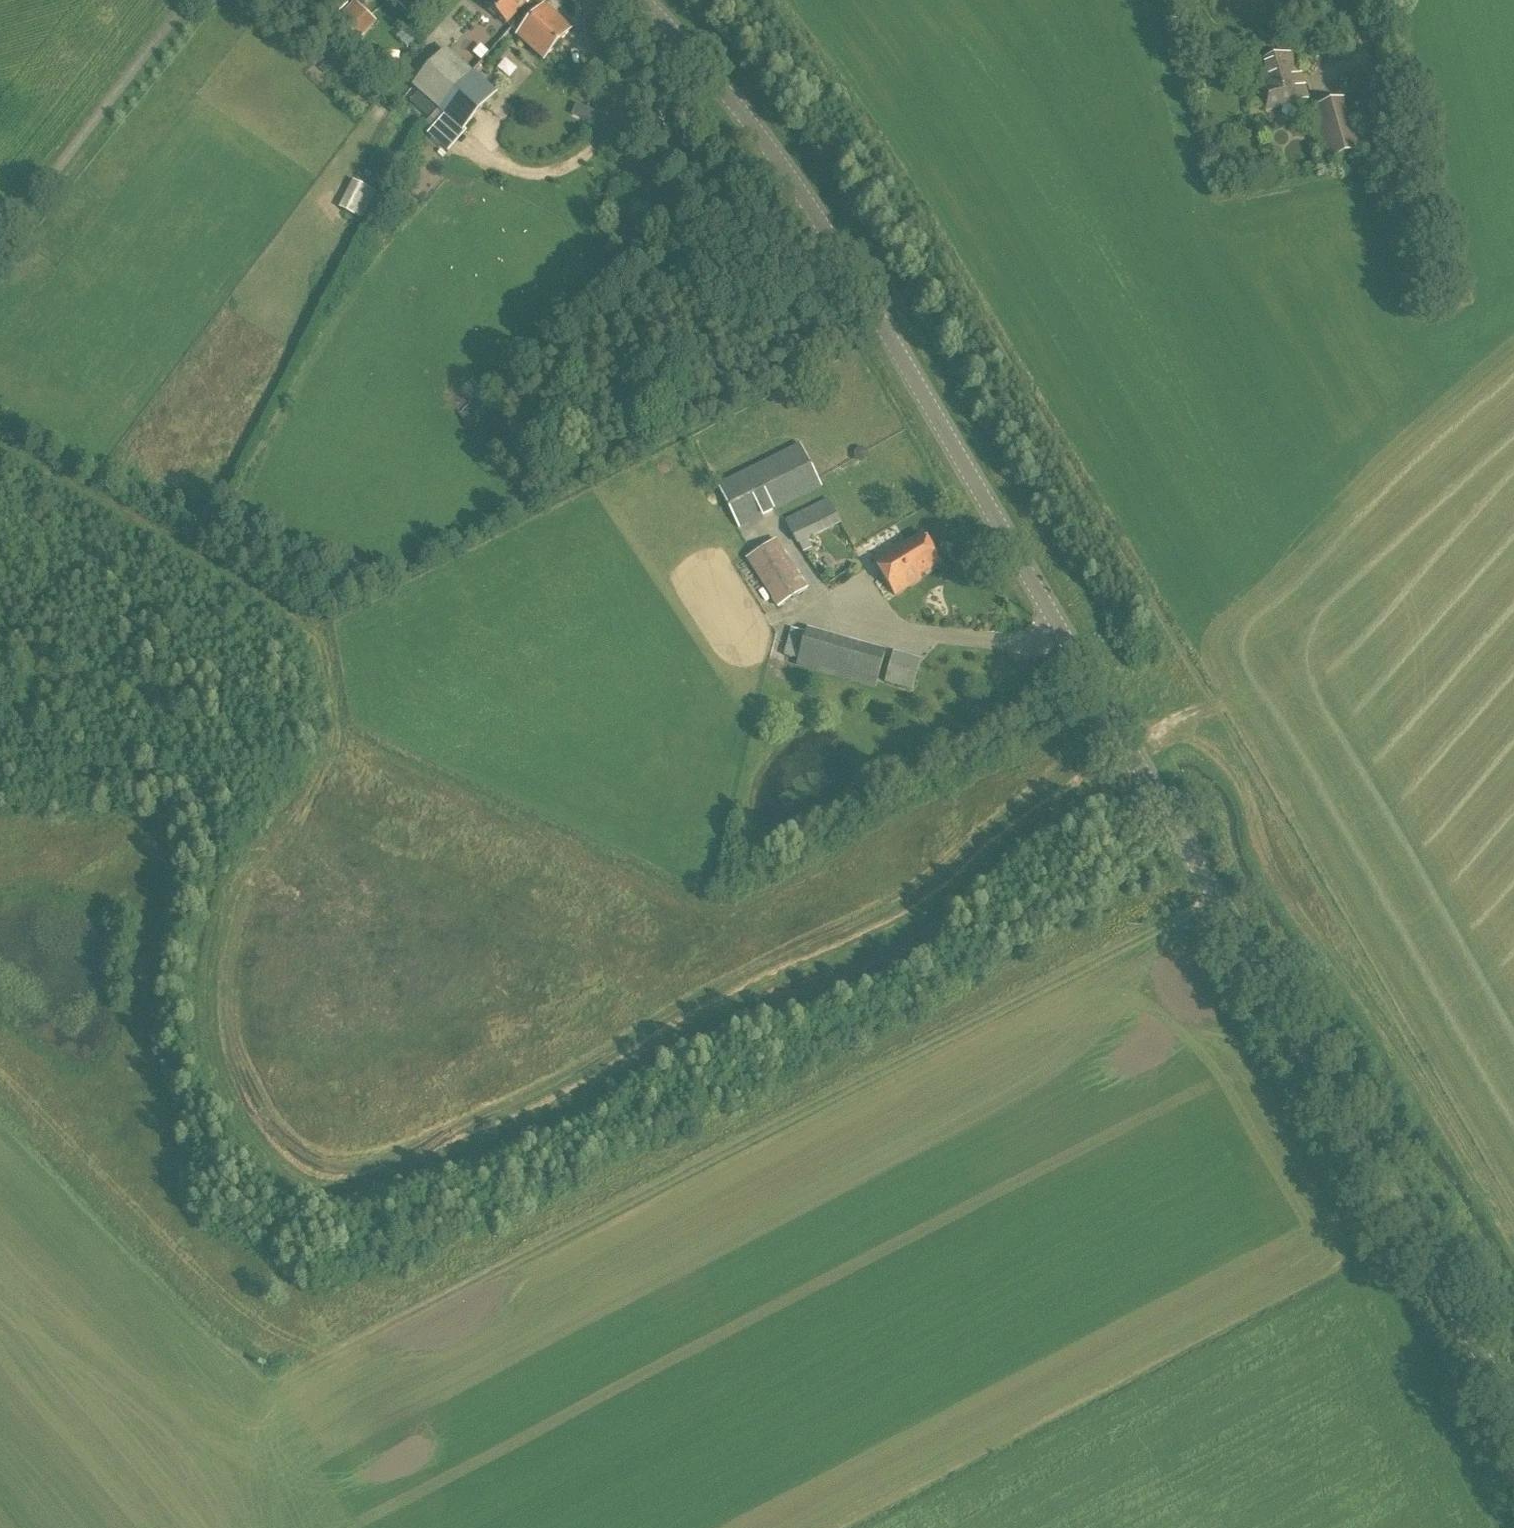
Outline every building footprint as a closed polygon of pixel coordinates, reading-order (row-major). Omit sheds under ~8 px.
[(423,0),(393,0),(409,15),(423,0)] [(541,10),(529,0),(491,0),(486,5),(507,24),(512,29),(519,35),(518,36),(544,59),(572,28),(546,5),(541,10)] [(359,28),(371,40),(386,25),(374,13),(359,28)] [(447,48),(412,87),(438,109),(444,114),(462,131),(497,92),(447,48)] [(1267,110),(1308,98),(1296,53),(1254,65),(1267,110)] [(1326,160),(1364,150),(1349,97),(1312,108),(1326,160)] [(591,105),(587,116),(599,121),(604,110),(591,105)] [(432,128),(444,114),(438,109),(426,122),(432,128)] [(372,219),(386,190),(361,178),(347,208),(372,219)] [(740,529),(823,487),(801,442),(718,484),(740,529)] [(666,469),(670,480),(683,474),(679,464),(666,469)] [(812,548),(810,543),(808,540),(842,524),(829,498),(785,519),(798,545),(800,544),(804,552),(812,548)] [(940,562),(928,543),(923,534),(903,546),(900,542),(874,558),(896,595),(922,578),(920,575),(940,562)] [(778,607),(809,587),(777,538),(746,558),(778,607)] [(807,631),(791,627),(784,655),(799,659),(797,667),(876,689),(887,649),(808,627),(807,631)] [(913,692),(922,660),(894,652),(885,685),(913,692)]
